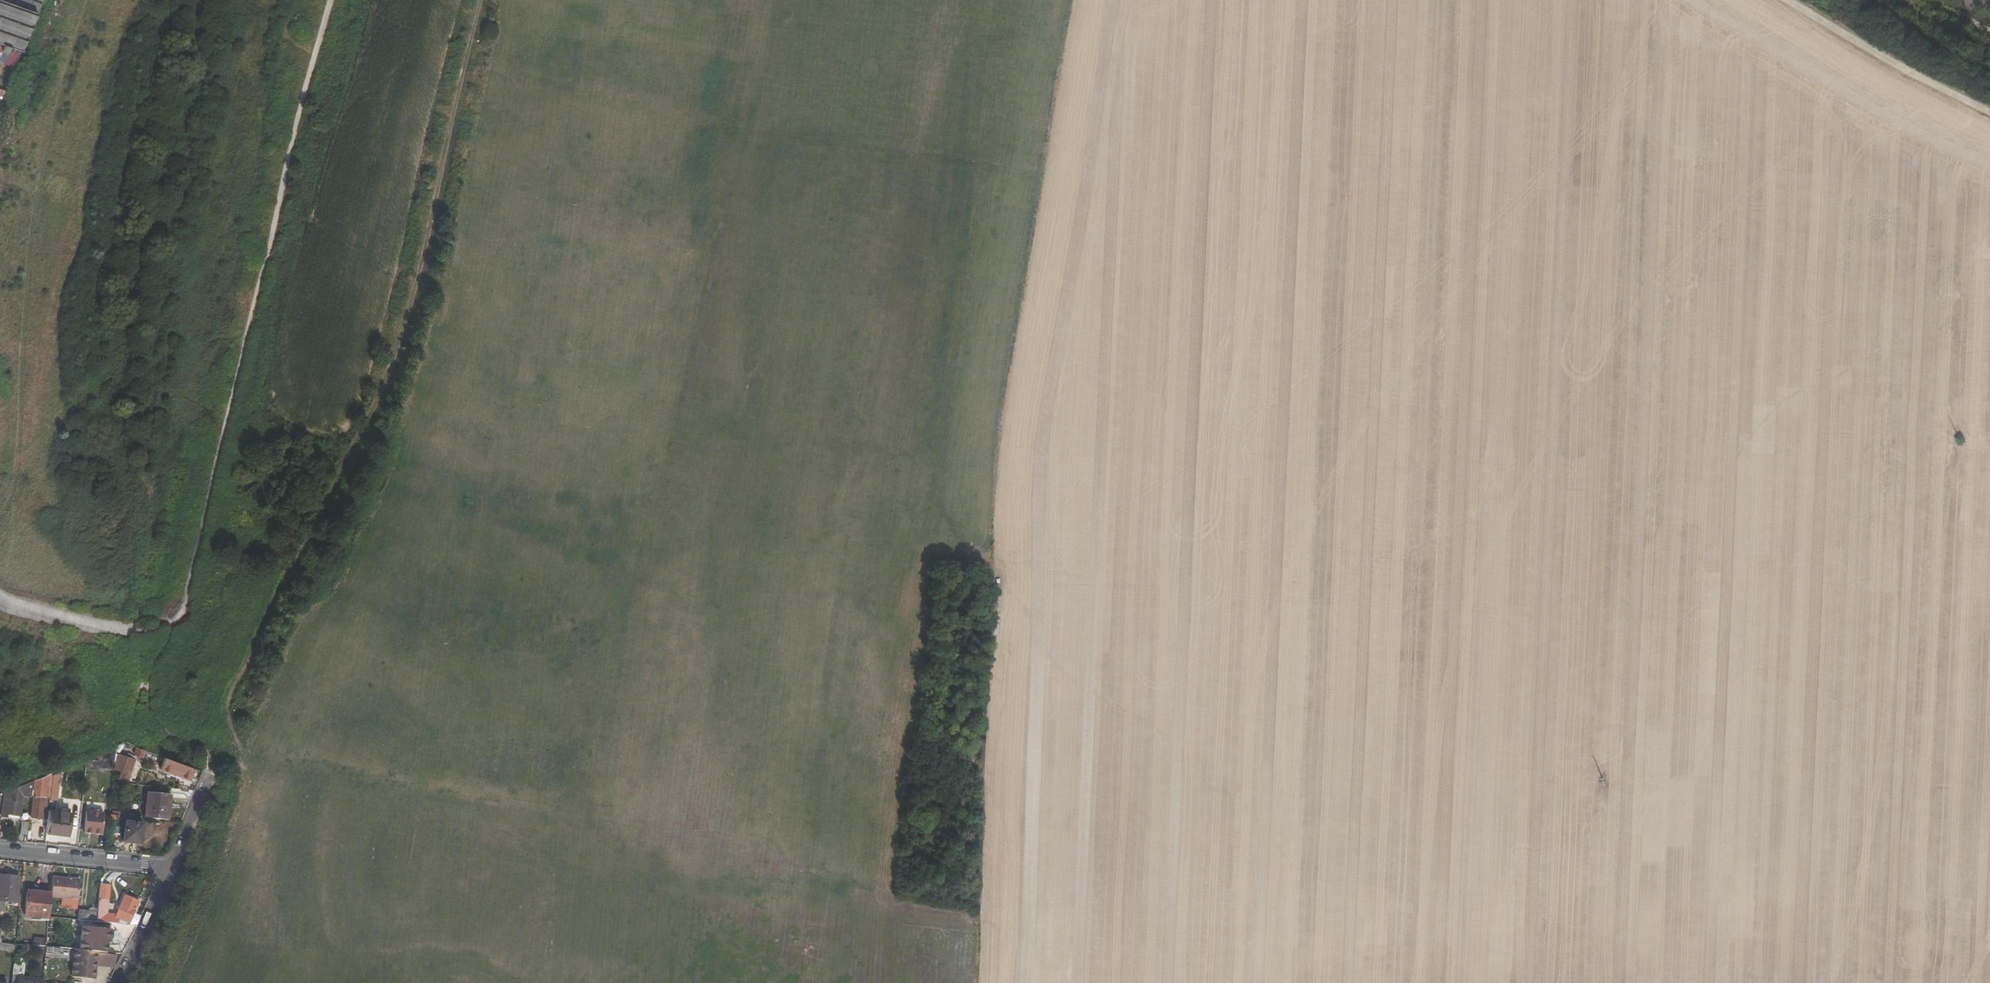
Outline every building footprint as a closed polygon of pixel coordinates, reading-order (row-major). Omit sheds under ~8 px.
[(11,49),(21,53),(43,0),(0,0),(0,45),(3,46),(11,49)] [(86,758),(85,767),(113,770),(113,769),(115,747),(86,758)] [(133,754),(143,758),(145,750),(136,747),(133,754)] [(134,761),(118,755),(113,769),(120,771),(117,779),(126,782),(134,761)] [(191,779),(194,768),(168,760),(165,770),(191,779)] [(49,800),(56,801),(60,769),(52,772),(49,800)] [(28,822),(47,824),(48,810),(49,800),(52,772),(33,779),(31,796),(28,822)] [(18,815),(21,795),(31,796),(33,779),(3,791),(0,817),(6,818),(6,814),(18,815)] [(147,794),(144,818),(167,821),(170,796),(147,794)] [(67,835),(69,813),(48,810),(47,824),(46,833),(67,835)] [(103,815),(84,813),(83,828),(83,833),(101,835),(103,815)] [(21,821),(20,834),(27,835),(28,822),(21,821)] [(123,842),(140,844),(142,825),(125,823),(123,842)] [(137,888),(140,876),(126,873),(123,885),(137,888)] [(3,911),(4,901),(16,902),(18,877),(0,875),(0,910),(3,911)] [(78,899),(79,880),(52,877),(50,893),(50,897),(78,899)] [(28,891),(25,915),(48,918),(48,916),(50,897),(50,893),(28,891)] [(139,901),(124,895),(115,917),(129,923),(139,901)] [(77,919),(96,921),(97,912),(78,910),(77,919)] [(107,916),(107,913),(97,912),(96,921),(106,922),(107,916)] [(115,923),(111,930),(115,932),(119,923),(115,923)] [(122,934),(130,938),(136,925),(129,924),(119,923),(115,932),(121,935),(122,934)] [(97,927),(82,925),(79,950),(95,951),(97,927)] [(54,928),(47,927),(46,938),(45,946),(52,947),(54,928)] [(46,938),(16,935),(15,943),(27,945),(45,946),(46,938)] [(0,942),(0,949),(14,951),(15,943),(0,942)] [(52,947),(45,946),(45,952),(45,953),(59,955),(60,948),(52,947)] [(95,951),(79,950),(74,949),(71,976),(94,979),(95,966),(115,968),(116,953),(95,951)]
